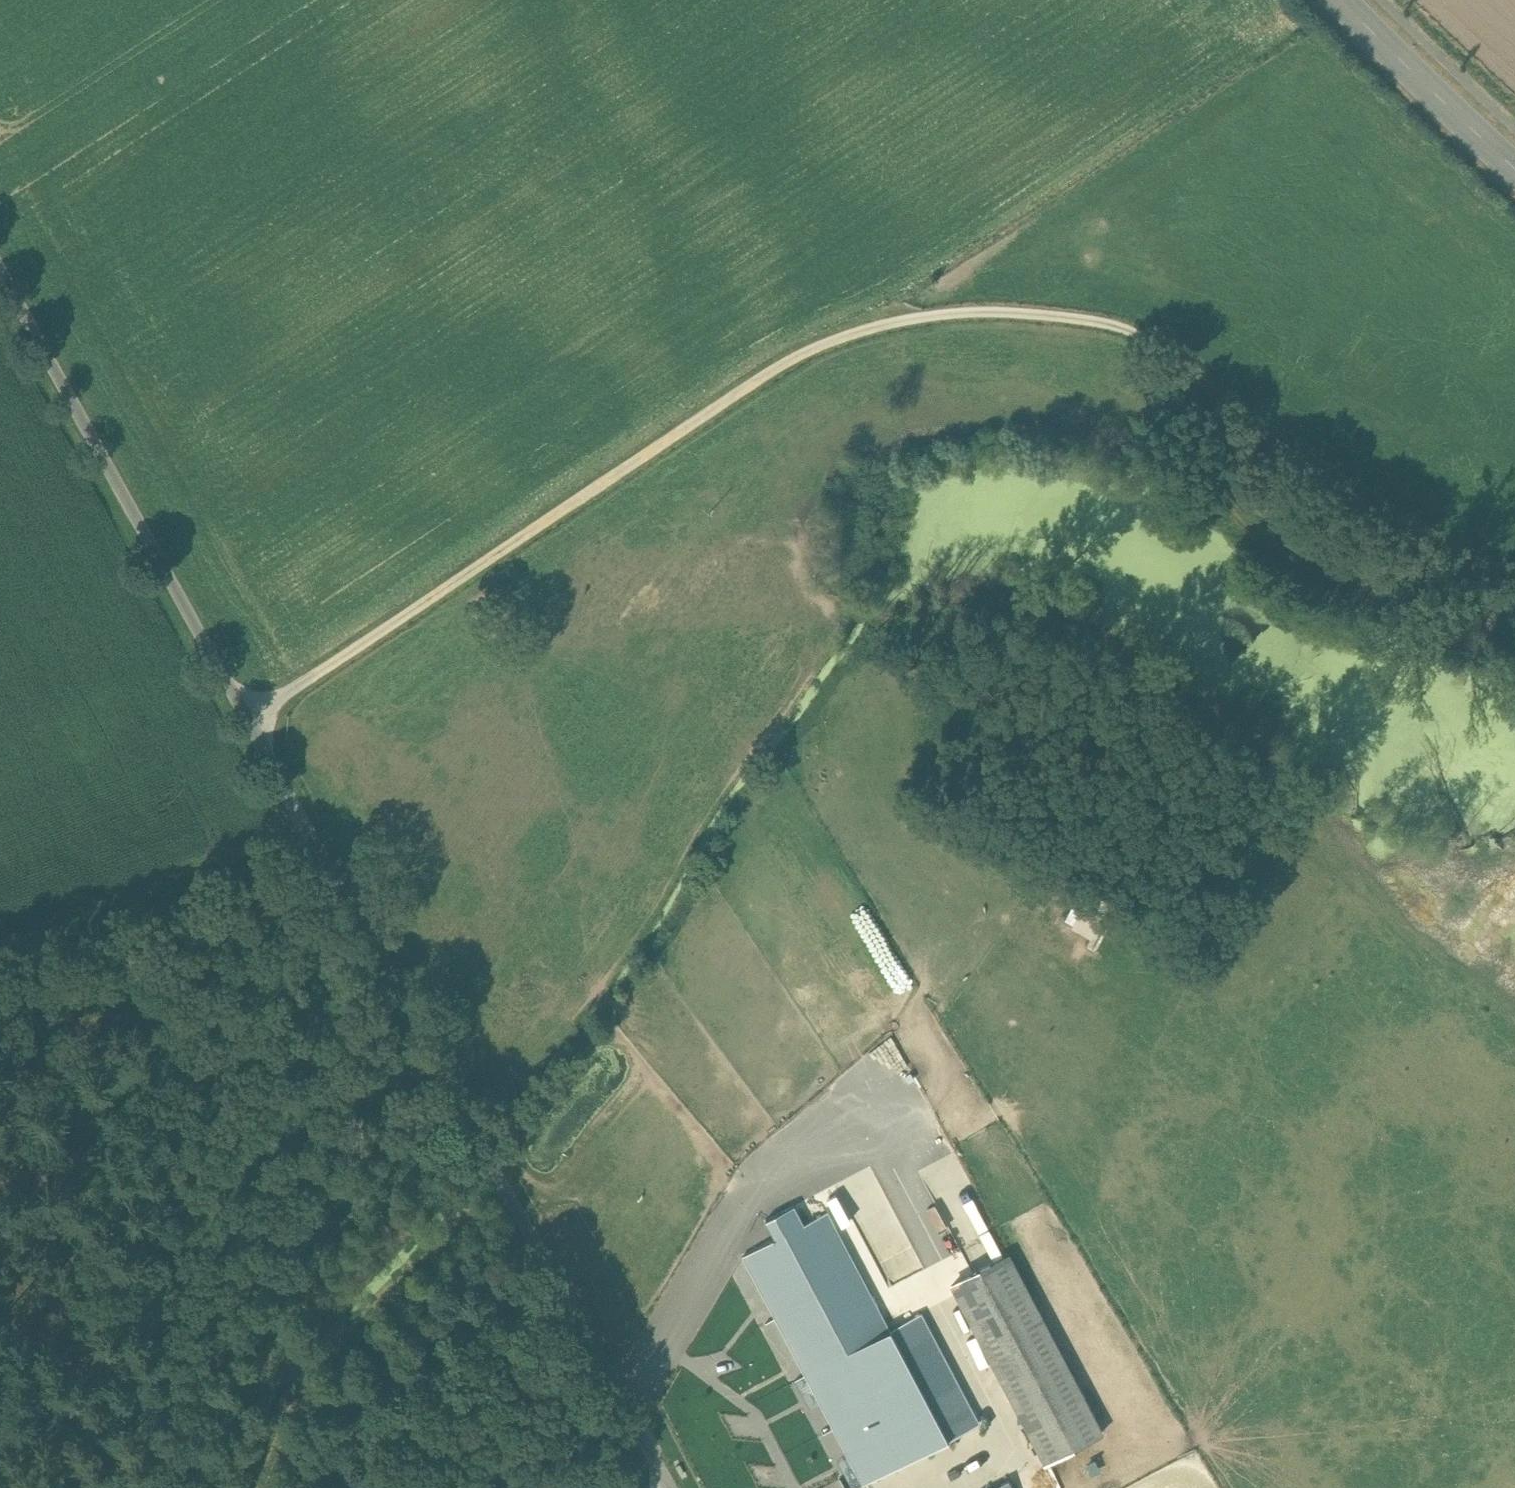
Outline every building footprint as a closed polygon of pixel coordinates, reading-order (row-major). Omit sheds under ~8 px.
[(875,1163),(901,1227),(915,1221),(889,1157),(875,1163)] [(870,1165),(842,1180),(848,1192),(876,1176),(870,1165)] [(824,1210),(831,1207),(848,1248),(854,1246),(878,1303),(889,1299),(839,1182),(816,1191),(824,1210)] [(890,1330),(827,1212),(803,1225),(793,1205),(766,1220),(776,1239),(744,1256),(864,1483),(979,1422),(921,1313),(890,1330)] [(1014,1247),(950,1281),(1046,1462),(1110,1428),(1014,1247)]
